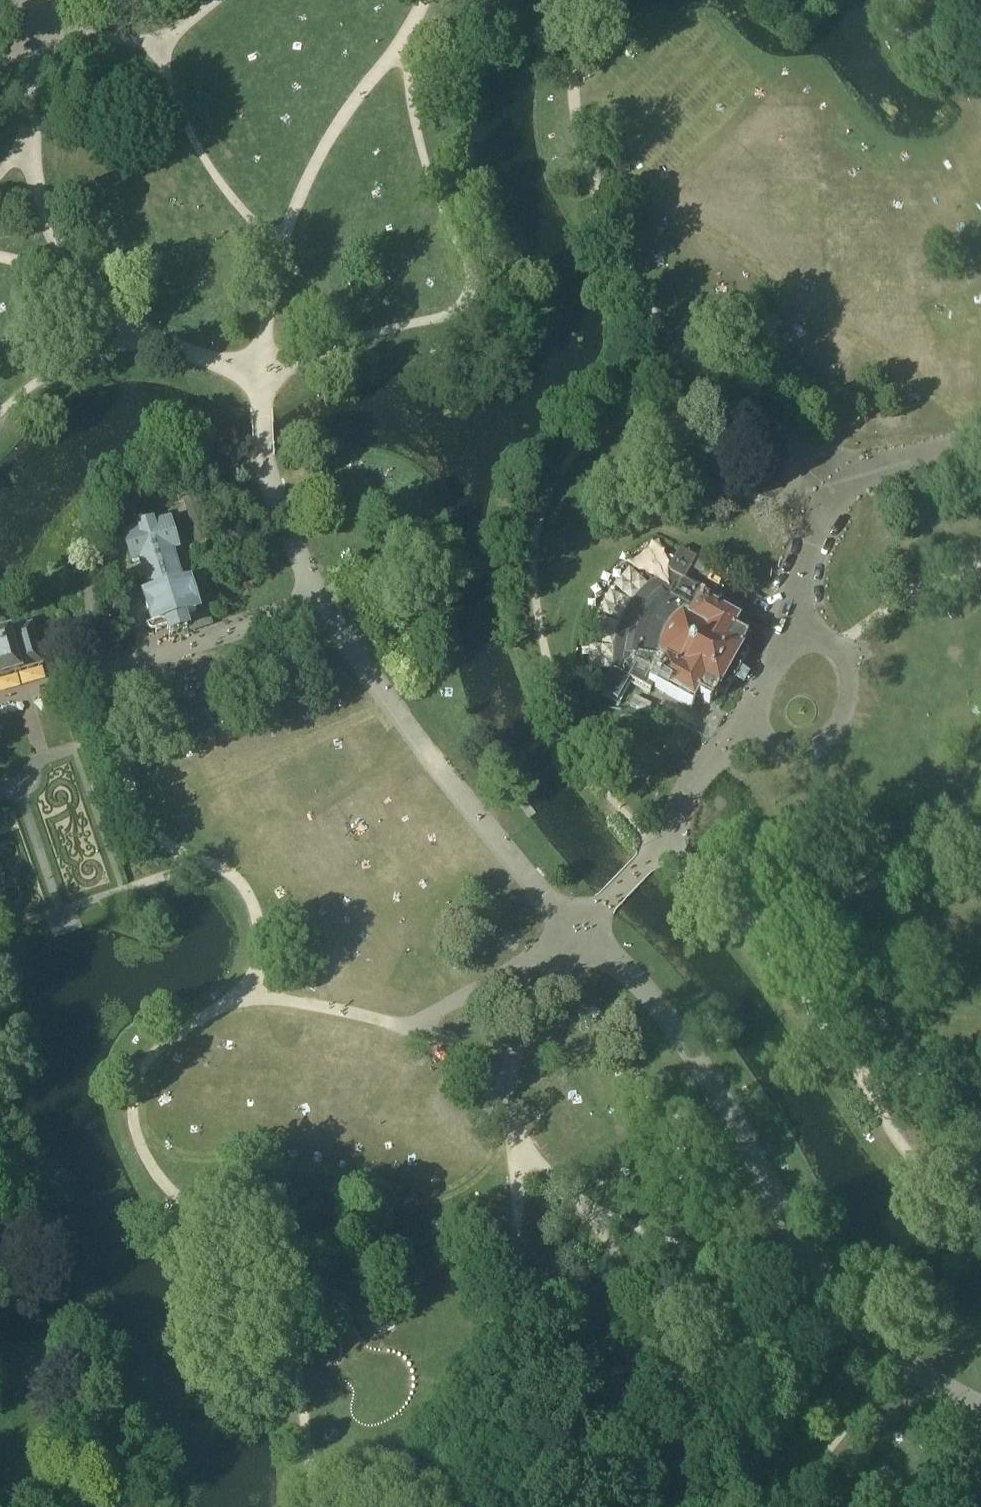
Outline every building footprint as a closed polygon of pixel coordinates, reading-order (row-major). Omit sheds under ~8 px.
[(689,382),(682,390),(697,402),(703,394),(689,382)] [(144,601),(152,626),(152,627),(195,615),(187,590),(182,591),(170,552),(175,550),(168,525),(153,530),(152,525),(138,530),(139,534),(125,539),(132,562),(140,560),(152,599),(144,601)] [(684,581),(695,560),(690,558),(691,555),(691,554),(691,553),(691,552),(690,551),(689,551),(688,550),(687,550),(686,550),(685,550),(684,551),(683,552),(682,554),(678,551),(666,571),(671,574),(658,580),(647,588),(637,597),(629,608),(622,620),(617,633),(615,647),(614,661),(616,674),(610,672),(599,692),(616,702),(628,681),(649,692),(654,683),(655,684),(655,685),(655,686),(655,687),(656,687),(657,688),(665,691),(666,692),(668,691),(669,690),(674,693),(673,694),(673,695),(673,696),(674,697),(675,697),(683,702),(685,702),(686,702),(687,702),(688,701),(691,702),(693,700),(698,702),(701,697),(710,702),(715,692),(724,696),(747,653),(740,649),(746,638),(737,633),(739,629),(734,626),(741,613),(684,581)] [(38,656),(30,630),(0,638),(0,680),(41,667),(38,656)]
